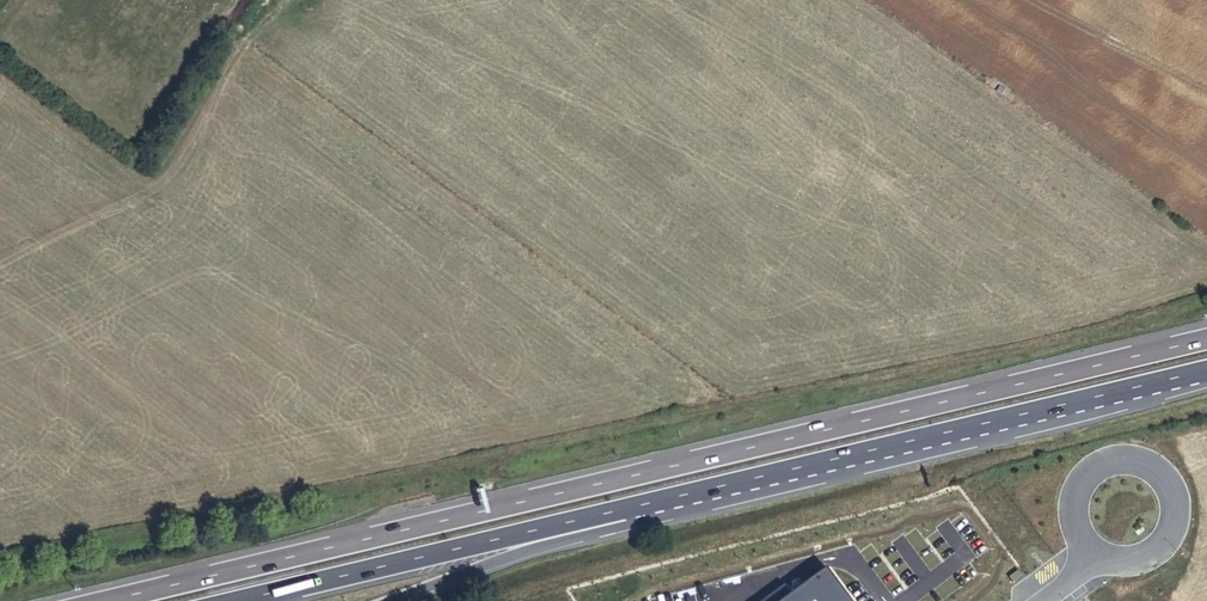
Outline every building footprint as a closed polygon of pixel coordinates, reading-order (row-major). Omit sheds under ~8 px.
[(830,562),(776,600),(858,600),(847,586),(830,562)] [(1018,571),(1010,577),(1013,581),(1021,575),(1018,571)]
